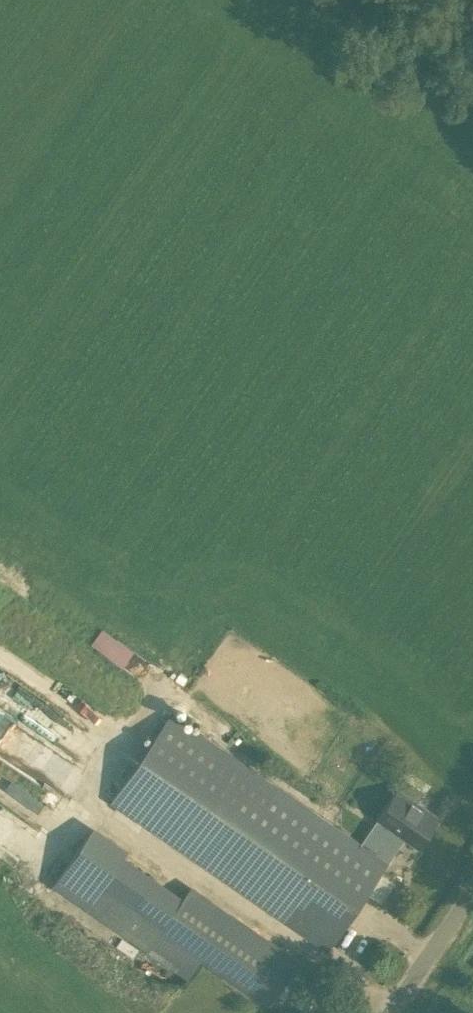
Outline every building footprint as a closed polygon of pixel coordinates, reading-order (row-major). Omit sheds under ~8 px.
[(100,627),(89,645),(122,664),(133,646),(100,627)] [(132,649),(124,666),(140,674),(149,657),(132,649)] [(382,857),(361,843),(171,712),(112,801),(146,824),(328,948),(388,861),(382,857)] [(15,780),(42,796),(47,788),(20,771),(15,780)] [(41,809),(46,798),(9,781),(4,792),(41,809)] [(398,788),(361,843),(382,857),(399,832),(419,845),(439,816),(398,788)] [(191,885),(160,930),(267,1003),(298,958),(191,885)]
